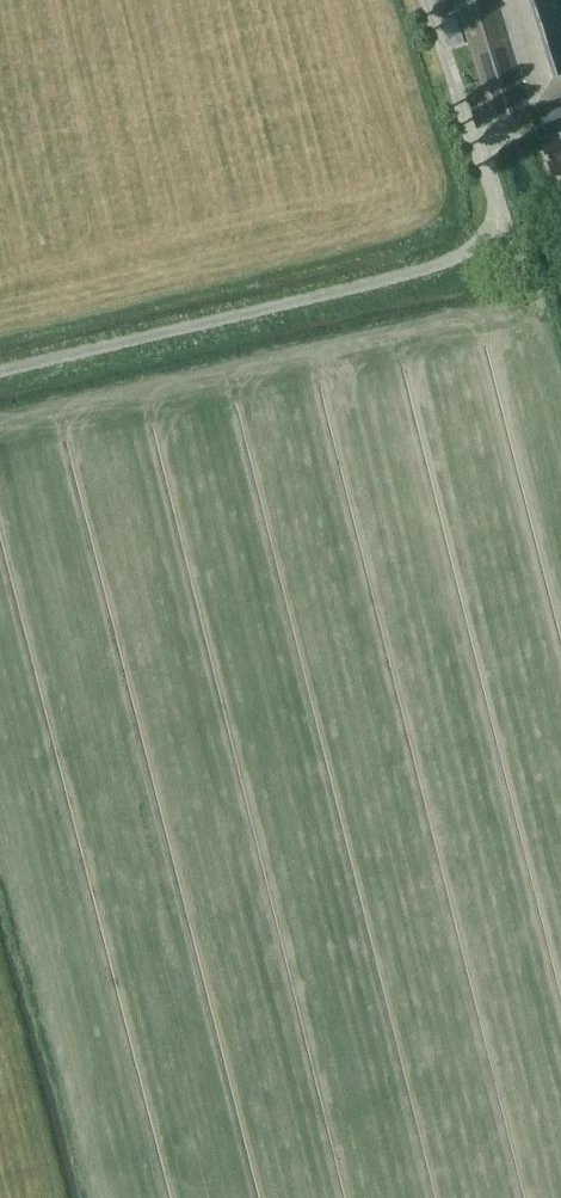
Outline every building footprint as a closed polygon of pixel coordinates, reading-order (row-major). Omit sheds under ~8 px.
[(487,96),(471,102),(479,129),(496,124),(540,111),(548,140),(543,141),(554,178),(560,176),(560,0),(457,0),(487,96)]
